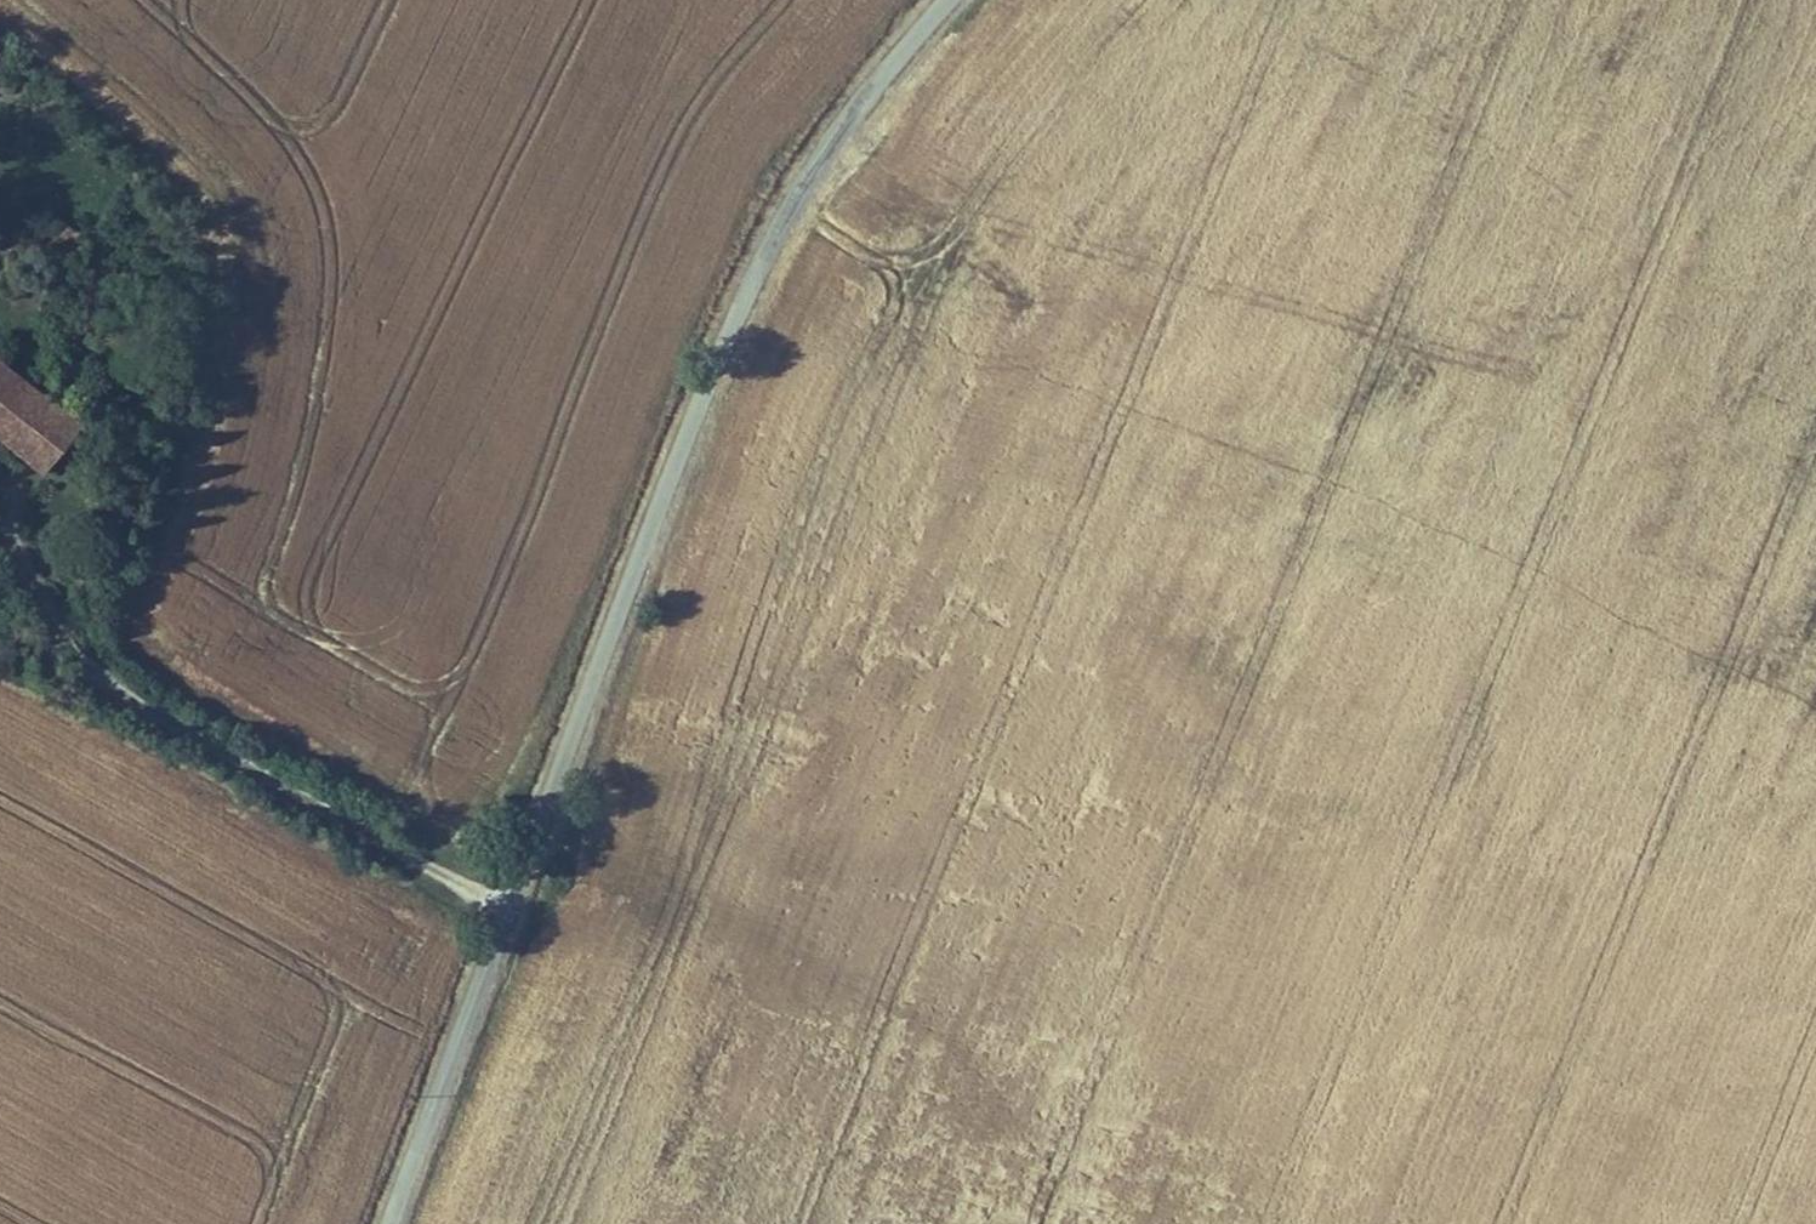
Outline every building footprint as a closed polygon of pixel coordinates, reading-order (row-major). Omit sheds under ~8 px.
[(0,369),(0,455),(8,460),(49,403),(0,369)] [(68,417),(49,403),(8,460),(28,474),(68,417)]
